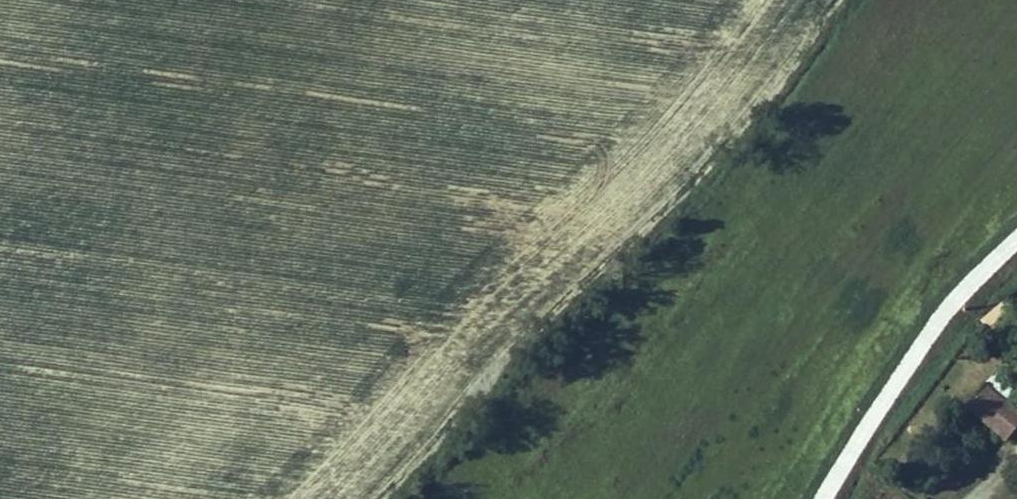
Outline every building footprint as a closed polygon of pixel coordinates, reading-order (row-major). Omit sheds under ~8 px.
[(1005,439),(1016,426),(1016,413),(986,386),(967,405),(1005,439)]
